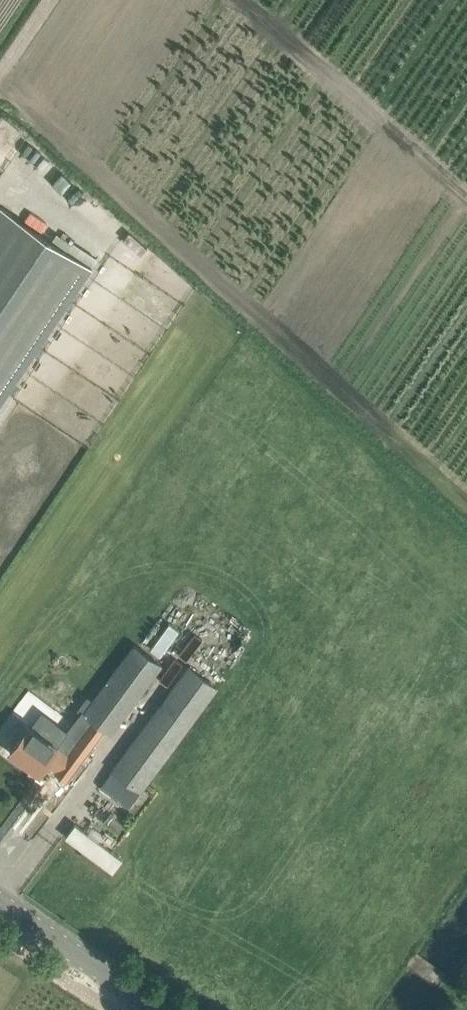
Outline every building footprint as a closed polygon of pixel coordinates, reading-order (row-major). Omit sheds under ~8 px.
[(28,135),(6,117),(0,124),(0,137),(15,150),(28,135)] [(0,205),(0,206),(0,404),(92,267),(0,205)] [(136,259),(148,246),(131,229),(119,242),(136,259)] [(110,731),(159,664),(132,644),(82,711),(110,731)] [(127,808),(215,688),(186,667),(111,769),(112,770),(99,787),(127,808)] [(87,752),(68,738),(59,750),(28,726),(21,734),(10,750),(39,772),(46,761),(57,768),(56,770),(67,778),(79,763),(87,752)] [(74,824),(65,836),(110,870),(119,858),(74,824)]
